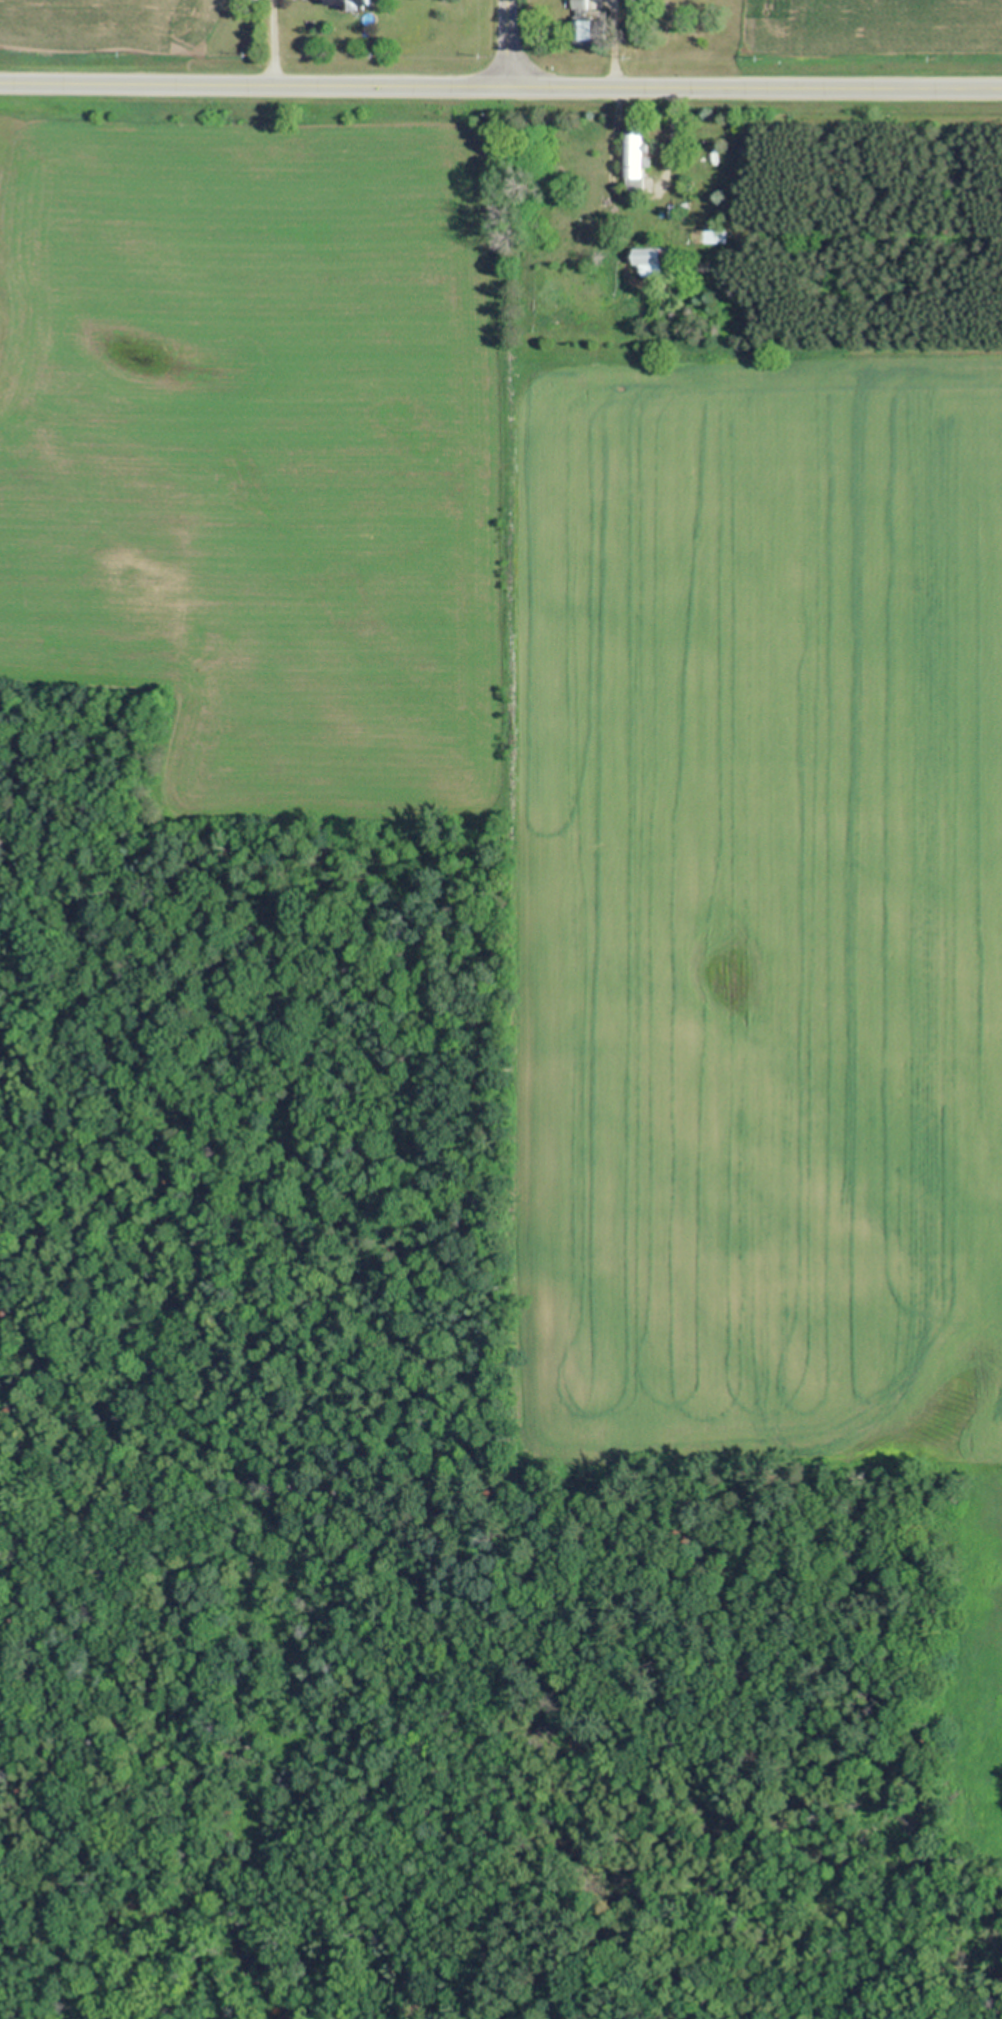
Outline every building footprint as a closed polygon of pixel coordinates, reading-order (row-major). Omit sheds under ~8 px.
[(368,10),(369,0),(325,0),(324,6),(368,10)] [(587,0),(571,0),(571,9),(587,9),(587,0)] [(592,40),(592,18),(571,18),(571,40),(592,40)] [(623,194),(642,194),(642,129),(623,128),(623,194)] [(630,265),(651,265),(651,274),(658,274),(658,248),(630,248),(630,265)]
